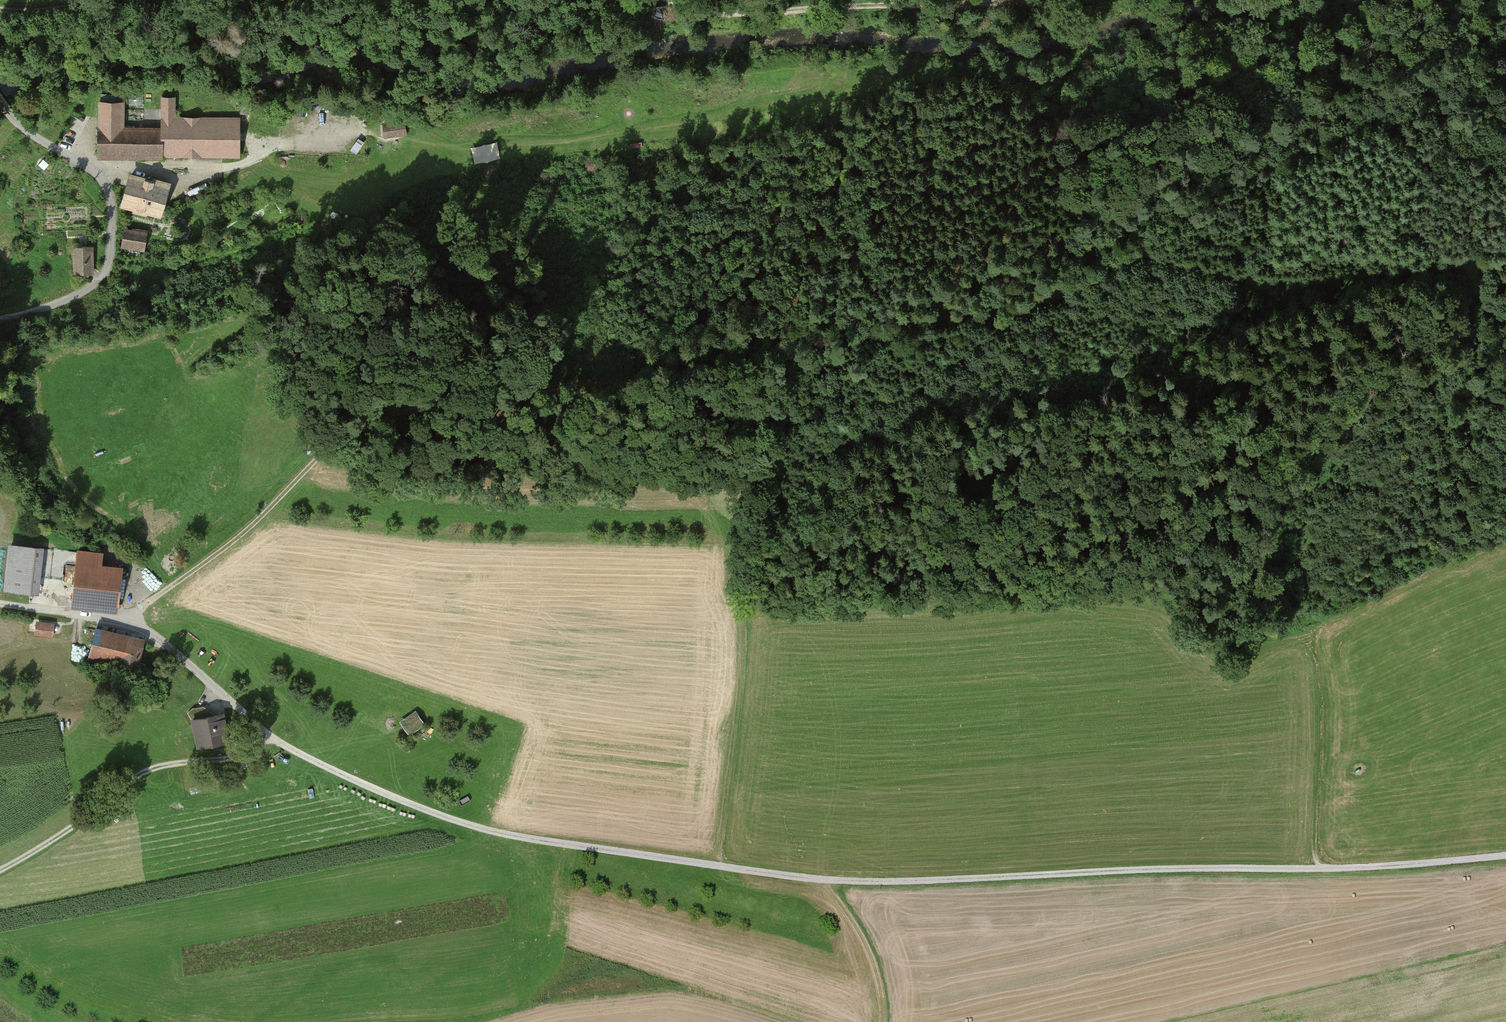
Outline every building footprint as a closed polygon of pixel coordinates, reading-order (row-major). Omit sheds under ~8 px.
[(165,131),(164,158),(240,160),(241,122),(176,120),(177,100),(166,100),(165,131)] [(102,104),(100,156),(164,158),(165,131),(125,129),(125,105),(102,104)] [(405,133),(404,121),(383,124),(385,136),(405,133)] [(358,154),(365,143),(360,139),(353,150),(358,154)] [(131,177),(122,207),(161,218),(169,188),(131,177)] [(147,235),(127,230),(123,245),(143,250),(147,235)] [(76,248),(76,275),(94,275),(94,249),(76,248)] [(8,545),(2,590),(37,595),(43,549),(8,545)] [(77,552),(73,601),(120,606),(123,570),(101,568),(102,555),(77,552)] [(54,624),(36,622),(35,635),(52,637),(54,624)] [(147,641),(97,628),(91,649),(125,658),(123,665),(139,670),(147,641)] [(404,720),(413,733),(427,724),(418,711),(404,720)] [(193,721),(199,749),(229,743),(223,715),(193,721)]
